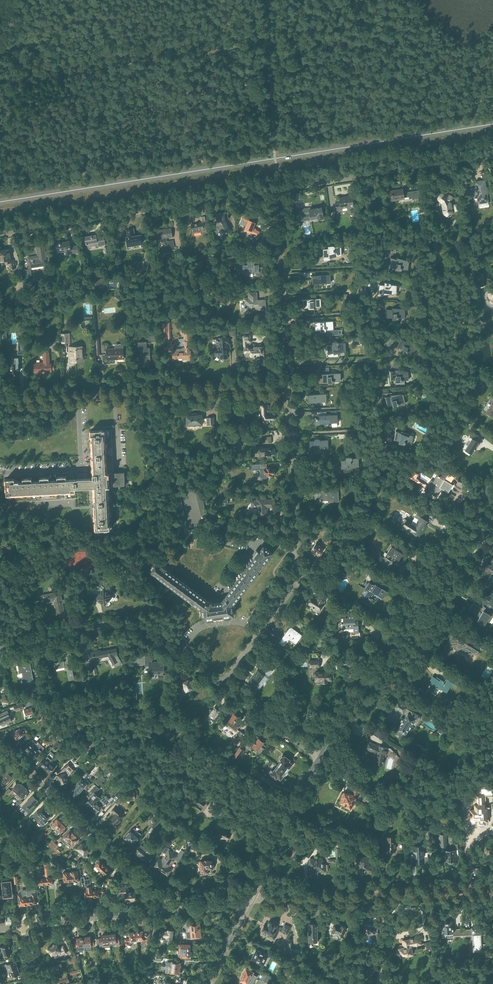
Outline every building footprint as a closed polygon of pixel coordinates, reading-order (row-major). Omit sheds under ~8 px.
[(471,188),(473,199),(477,198),(478,204),(488,202),(487,195),(486,187),(485,180),(475,182),(476,188),(471,188)] [(404,193),(403,189),(387,192),(389,201),(405,199),(405,197),(409,197),(409,199),(420,197),(419,190),(404,193)] [(437,200),(442,204),(443,214),(447,216),(451,216),(453,212),(453,211),(455,211),(460,210),(459,203),(454,204),(454,205),(452,205),(452,203),(451,202),(453,200),(452,199),(453,198),(450,195),(448,197),(448,196),(442,192),(439,193),(436,196),(437,200)] [(340,198),(340,202),(335,203),(337,210),(343,209),(350,207),(350,208),(354,208),(352,196),(344,197),(340,198)] [(318,208),(318,206),(296,210),(297,216),(300,215),(302,222),(318,219),(324,218),(323,214),(322,207),(318,208)] [(218,223),(221,231),(223,235),(231,231),(225,220),(224,212),(216,214),(218,223)] [(244,228),(245,228),(244,231),(258,237),(260,232),(256,230),(256,229),(253,228),(256,223),(253,222),(255,218),(244,214),(242,220),(247,222),(244,228)] [(201,217),(202,223),(191,224),(192,233),(202,232),(202,233),(207,232),(206,222),(205,216),(201,217)] [(162,242),(165,242),(166,249),(175,247),(173,240),(167,241),(167,238),(173,237),(171,228),(156,230),(158,239),(161,239),(162,242)] [(128,237),(127,237),(128,246),(134,245),(134,246),(138,245),(138,244),(142,243),(141,235),(134,236),(133,229),(127,230),(128,237)] [(87,244),(87,245),(87,244),(88,247),(96,245),(97,247),(106,245),(104,236),(97,237),(96,235),(85,236),(86,244),(87,244)] [(78,245),(71,246),(70,240),(57,242),(59,253),(64,252),(65,255),(72,254),(72,253),(79,252),(78,245)] [(28,268),(29,269),(22,270),(23,276),(32,275),(31,268),(45,265),(44,257),(46,257),(44,243),(36,244),(37,255),(29,257),(30,259),(28,260),(28,264),(29,264),(29,268),(28,268)] [(340,247),(341,247),(340,247),(335,247),(335,246),(334,246),(333,246),(333,245),(328,246),(328,248),(324,248),(324,253),(322,254),(324,261),(323,261),(331,260),(330,258),(341,256),(341,255),(340,255),(340,247)] [(0,250),(0,258),(0,260),(5,260),(6,263),(10,262),(10,263),(11,263),(12,266),(11,266),(11,268),(11,270),(16,269),(15,260),(10,261),(8,249),(0,250)] [(401,270),(402,269),(406,270),(406,269),(408,261),(409,261),(396,257),(397,258),(397,259),(390,257),(391,258),(390,261),(392,262),(391,267),(395,267),(395,270),(400,270),(401,270)] [(243,275),(243,274),(256,273),(256,276),(264,276),(263,266),(262,267),(262,261),(254,261),(254,262),(247,262),(248,265),(237,266),(237,269),(237,275),(243,275)] [(311,276),(312,280),(313,280),(314,284),(324,283),(330,283),(330,282),(329,275),(330,275),(329,275),(329,272),(325,272),(325,275),(311,276)] [(396,285),(391,284),(391,283),(390,283),(385,282),(384,284),(380,284),(379,289),(377,289),(378,296),(377,296),(377,297),(385,296),(385,294),(395,294),(395,293),(396,285)] [(209,294),(209,289),(198,289),(198,301),(203,301),(203,296),(205,294),(209,294)] [(245,307),(242,307),(242,313),(252,312),(251,309),(255,309),(255,310),(266,309),(265,300),(257,300),(257,293),(249,293),(250,297),(245,298),(245,307)] [(15,295),(15,305),(19,304),(20,312),(27,312),(27,303),(20,304),(19,294),(15,295)] [(302,304),(304,303),(304,307),(308,307),(309,308),(310,308),(314,308),(314,307),(320,306),(320,299),(320,298),(301,299),(301,300),(302,300),(302,304)] [(392,317),(392,320),(397,320),(397,319),(398,319),(399,319),(399,318),(404,318),(404,317),(403,309),(404,309),(391,307),(391,308),(393,308),(392,309),(385,308),(385,309),(386,309),(386,312),(387,312),(388,317),(392,317)] [(170,318),(161,319),(161,332),(168,332),(168,340),(168,352),(173,352),(173,359),(187,358),(187,361),(191,360),(191,350),(190,350),(190,345),(191,345),(191,338),(194,338),(193,330),(180,330),(180,336),(184,335),(184,339),(185,339),(186,341),(184,341),(184,347),(183,347),(182,348),(176,348),(175,344),(174,344),(173,344),(172,340),(171,340),(170,318)] [(326,330),(326,329),(327,329),(327,336),(342,335),(342,329),(331,330),(331,329),(333,329),(332,329),(332,322),(332,321),(313,322),(313,323),(314,323),(314,326),(316,326),(316,330),(320,330),(321,331),(325,331),(326,330)] [(61,333),(62,343),(71,343),(70,333),(61,333)] [(392,335),(384,344),(389,348),(396,339),(392,335)] [(243,336),(244,353),(250,352),(250,357),(255,357),(255,356),(265,355),(265,347),(254,347),(254,349),(248,349),(247,342),(251,342),(251,336),(243,336)] [(215,348),(215,356),(220,356),(220,359),(227,358),(227,343),(229,343),(229,338),(227,338),(227,337),(218,337),(218,338),(216,338),(216,344),(217,344),(217,348),(215,348)] [(402,348),(401,351),(406,353),(407,353),(407,352),(408,352),(413,354),(416,346),(417,346),(406,339),(405,339),(407,340),(406,341),(400,337),(400,338),(399,341),(400,342),(398,347),(402,348)] [(139,362),(140,362),(141,362),(141,367),(146,366),(146,365),(150,365),(149,357),(151,357),(150,347),(147,347),(147,341),(138,342),(138,346),(140,346),(140,348),(141,358),(139,358),(139,362)] [(328,356),(326,356),(326,357),(339,357),(339,356),(338,353),(345,351),(344,343),(345,343),(339,343),(339,342),(338,342),(337,342),(332,342),(333,344),(328,345),(328,350),(327,350),(327,353),(327,354),(328,354),(328,356)] [(69,346),(70,353),(71,353),(72,361),(83,361),(82,346),(69,346)] [(116,347),(116,348),(106,348),(107,360),(124,359),(123,347),(119,348),(119,347),(116,347)] [(43,362),(34,362),(35,373),(44,373),(44,371),(52,371),(52,370),(54,369),(54,364),(51,364),(51,363),(50,363),(49,352),(43,352),(43,362)] [(9,365),(9,374),(15,374),(19,374),(19,368),(18,363),(19,363),(19,357),(9,358),(9,365)] [(339,373),(340,373),(330,373),(329,370),(321,370),(322,374),(321,374),(322,378),(323,378),(324,382),(328,382),(328,383),(332,383),(333,383),(333,382),(333,381),(340,381),(339,373)] [(389,371),(390,371),(389,375),(391,375),(391,380),(396,380),(396,382),(396,384),(401,384),(405,384),(405,380),(408,380),(407,380),(407,372),(407,371),(395,370),(396,370),(396,371),(389,371)] [(399,405),(399,404),(400,404),(400,405),(402,405),(404,405),(405,404),(406,402),(406,400),(405,399),(403,398),(402,395),(403,394),(396,394),(396,392),(384,393),(384,401),(387,400),(388,405),(392,404),(393,407),(398,406),(398,405),(399,405)] [(307,395),(307,399),(309,399),(309,403),(320,402),(326,402),(326,401),(325,401),(325,394),(306,395),(307,395)] [(263,423),(264,423),(265,423),(265,422),(265,420),(274,420),(274,413),(272,413),(270,413),(269,412),(268,411),(267,409),(267,408),(268,408),(269,407),(269,406),(268,405),(267,403),(266,402),(265,402),(264,402),(263,402),(261,402),(260,403),(260,404),(259,406),(259,407),(259,408),(260,408),(260,409),(262,410),(263,423)] [(192,413),(192,414),(192,415),(186,415),(187,426),(192,425),(193,426),(194,426),(195,426),(196,426),(197,426),(197,425),(203,425),(203,420),(207,420),(207,425),(214,425),(214,417),(207,418),(202,418),(202,415),(196,415),(196,413),(195,413),(194,413),(193,413),(192,413)] [(331,415),(318,416),(319,420),(320,420),(321,424),(332,423),(337,423),(337,422),(336,415),(337,415),(336,415),(331,415)] [(269,435),(269,436),(274,436),(274,428),(265,428),(265,427),(261,428),(260,428),(261,433),(263,432),(263,433),(266,433),(266,435),(269,435)] [(399,441),(399,443),(404,444),(405,444),(405,443),(406,443),(411,444),(412,436),(413,436),(413,435),(404,432),(405,430),(397,427),(394,434),(396,435),(395,440),(399,441)] [(76,491),(76,488),(94,487),(96,530),(110,529),(108,487),(110,487),(110,486),(112,486),(125,485),(125,472),(114,472),(112,430),(91,431),(93,474),(93,478),(91,478),(91,477),(87,478),(87,472),(78,472),(78,478),(77,478),(77,479),(66,479),(66,476),(57,476),(58,480),(49,480),(49,477),(40,477),(40,481),(32,481),(32,478),(23,478),(23,481),(19,482),(19,480),(15,481),(15,478),(6,479),(7,502),(76,498),(76,491)] [(470,437),(463,448),(472,454),(479,442),(475,440),(478,435),(473,432),(469,437),(470,437)] [(327,440),(321,440),(320,440),(320,439),(319,439),(315,439),(315,440),(311,441),(311,444),(309,445),(309,448),(308,448),(308,449),(315,449),(315,450),(320,449),(320,448),(328,448),(328,447),(327,447),(327,440)] [(265,453),(265,455),(268,455),(268,457),(272,456),(272,454),(275,454),(275,448),(271,448),(271,446),(265,446),(256,447),(256,453),(265,453)] [(357,458),(358,458),(352,458),(352,457),(351,457),(346,457),(346,459),(341,460),(342,465),(339,465),(341,474),(353,471),(352,468),(358,467),(358,466),(357,458)] [(267,478),(267,477),(267,476),(272,475),(272,474),(276,474),(276,472),(276,470),(275,470),(275,468),(271,468),(271,467),(261,467),(261,464),(252,464),(252,470),(261,470),(261,477),(261,478),(262,479),(262,480),(263,480),(264,480),(265,480),(266,480),(266,479),(267,479),(267,478)] [(448,474),(441,469),(438,474),(445,478),(448,474)] [(444,480),(437,475),(427,491),(437,497),(442,489),(448,492),(453,485),(445,480),(444,480)] [(323,491),(323,492),(315,493),(315,503),(321,503),(322,501),(328,501),(328,502),(339,501),(338,490),(339,490),(338,486),(332,486),(332,490),(323,491)] [(201,516),(206,514),(201,490),(195,491),(201,516)] [(180,494),(175,496),(182,530),(183,537),(196,534),(194,529),(188,530),(180,494)] [(251,500),(251,508),(257,508),(258,517),(267,516),(266,507),(274,506),(274,499),(266,500),(266,499),(251,500)] [(419,536),(427,522),(429,523),(432,519),(417,511),(411,522),(405,518),(401,525),(406,528),(407,528),(419,536)] [(313,553),(316,555),(317,554),(319,556),(324,548),(316,542),(311,551),(314,552),(313,553)] [(156,561),(149,570),(202,610),(204,619),(213,617),(214,619),(224,617),(223,616),(233,615),(232,605),(272,552),(263,546),(259,551),(258,551),(254,556),(255,556),(221,601),(212,603),(213,602),(211,601),(210,602),(167,569),(167,568),(162,564),(161,565),(156,561)] [(387,553),(385,557),(381,563),(389,567),(393,561),(392,561),(394,557),(399,561),(403,554),(391,546),(387,553)] [(492,572),(492,570),(484,564),(484,565),(486,566),(479,578),(485,582),(492,571),(492,572)] [(343,569),(339,576),(343,578),(347,571),(343,569)] [(99,583),(97,582),(93,586),(99,591),(106,581),(103,579),(99,583)] [(364,589),(367,591),(362,600),(369,604),(372,599),(370,598),(374,592),(383,598),(387,592),(374,584),(374,585),(369,582),(364,589)] [(105,588),(96,598),(104,605),(105,605),(106,605),(108,605),(110,603),(110,601),(109,600),(113,595),(109,593),(110,592),(109,591),(110,590),(110,588),(108,586),(106,587),(105,588)] [(40,595),(42,603),(54,601),(57,616),(65,614),(63,603),(66,603),(65,599),(62,600),(60,591),(40,595)] [(317,600),(312,596),(308,604),(320,612),(324,603),(326,598),(320,595),(317,600)] [(492,616),(492,604),(479,595),(475,602),(481,605),(480,606),(474,603),(469,609),(478,615),(475,619),(484,625),(487,620),(489,622),(492,616)] [(349,629),(349,631),(354,630),(354,633),(359,633),(358,620),(355,621),(355,613),(348,614),(348,618),(343,618),(343,629),(349,629)] [(303,635),(291,626),(279,642),(284,646),(289,640),(296,644),(303,635)] [(442,651),(447,654),(452,647),(470,658),(473,653),(476,655),(479,651),(452,635),(442,651)] [(490,646),(484,643),(480,648),(486,652),(490,646)] [(93,652),(89,653),(92,667),(96,666),(95,660),(102,658),(102,657),(108,656),(113,665),(114,664),(115,667),(122,664),(118,657),(116,648),(98,652),(98,650),(93,652)] [(72,665),(73,664),(71,651),(65,652),(67,662),(64,663),(64,661),(54,663),(55,669),(65,667),(65,666),(66,666),(67,667),(66,667),(69,680),(75,679),(72,665)] [(164,662),(152,662),(152,656),(145,656),(145,666),(149,666),(149,674),(158,673),(159,676),(164,676),(164,672),(164,662)] [(22,673),(23,677),(22,677),(23,683),(34,680),(33,674),(32,674),(29,660),(18,662),(20,673),(22,673)] [(319,660),(309,660),(310,668),(314,668),(314,671),(315,681),(321,681),(321,682),(321,683),(324,684),(328,683),(328,682),(327,680),(332,680),(331,678),(334,678),(334,673),(331,673),(331,672),(327,672),(327,671),(318,671),(318,667),(319,667),(319,660)] [(258,670),(249,682),(259,689),(261,686),(265,681),(273,671),(267,666),(262,673),(258,670)] [(432,681),(428,688),(433,691),(437,694),(439,690),(442,692),(443,690),(447,693),(451,686),(456,689),(458,685),(446,678),(444,682),(438,678),(437,679),(432,676),(430,680),(432,681)] [(194,688),(192,683),(192,682),(192,681),(190,681),(190,679),(182,683),(181,684),(180,685),(181,686),(178,687),(182,694),(186,692),(187,693),(190,691),(190,690),(194,688)] [(16,701),(17,705),(14,706),(16,711),(24,708),(23,703),(22,703),(21,700),(16,701)] [(397,729),(398,730),(395,734),(399,737),(402,733),(405,735),(409,729),(412,724),(415,720),(417,721),(420,716),(419,716),(420,715),(418,714),(418,715),(412,711),(407,708),(407,707),(398,701),(394,707),(404,713),(404,712),(407,714),(404,719),(401,724),(397,729)] [(37,716),(42,717),(44,708),(45,707),(45,705),(42,704),(42,707),(40,707),(37,716)] [(32,707),(24,709),(26,716),(34,713),(32,707)] [(211,718),(215,722),(219,717),(217,715),(220,711),(215,707),(212,712),(210,711),(207,714),(205,713),(201,719),(205,721),(209,716),(210,714),(212,716),(211,718)] [(2,713),(0,714),(0,719),(3,725),(12,721),(8,711),(2,713)] [(228,726),(228,727),(229,727),(235,732),(240,726),(235,722),(239,717),(233,713),(225,724),(225,725),(227,727),(228,726)] [(16,731),(15,730),(12,733),(18,740),(28,731),(25,727),(22,730),(20,728),(16,731)] [(436,733),(438,734),(437,735),(441,738),(446,731),(442,729),(441,730),(439,729),(436,733)] [(235,736),(234,736),(232,739),(238,744),(243,738),(237,733),(235,736)] [(252,743),(253,744),(251,748),(259,754),(264,748),(262,746),(265,742),(264,742),(265,741),(262,739),(261,739),(258,737),(256,740),(255,739),(252,743)] [(25,744),(27,746),(25,749),(29,754),(37,745),(38,744),(39,743),(38,741),(36,743),(31,738),(25,744)] [(92,740),(85,747),(88,751),(90,749),(91,749),(91,748),(93,746),(94,746),(96,744),(92,740)] [(364,748),(378,754),(376,764),(382,766),(385,755),(386,755),(388,748),(376,745),(367,741),(364,748)] [(38,744),(37,745),(29,754),(34,758),(44,747),(39,743),(40,743),(39,743),(38,744)] [(240,747),(234,756),(238,759),(244,751),(240,747)] [(48,754),(40,763),(45,768),(46,766),(52,759),(56,756),(51,752),(48,755),(48,754)] [(400,760),(405,761),(406,760),(409,755),(403,752),(400,758),(401,758),(400,760)] [(277,765),(279,766),(288,773),(291,768),(289,767),(291,765),(291,763),(288,761),(289,760),(283,755),(280,759),(281,759),(277,765)] [(45,768),(44,770),(47,773),(49,772),(52,769),(53,770),(57,766),(58,764),(57,763),(52,759),(46,766),(45,768)] [(58,777),(57,778),(57,779),(59,780),(60,784),(69,782),(68,779),(67,776),(74,768),(69,763),(57,775),(58,777)] [(271,774),(276,778),(277,776),(280,779),(283,775),(285,776),(288,773),(279,766),(277,765),(273,770),(272,768),(269,773),(270,774),(271,774)] [(0,783),(2,780),(5,783),(12,776),(7,771),(4,774),(3,773),(0,777),(0,782),(0,783)] [(91,783),(86,779),(89,774),(86,771),(81,776),(84,777),(82,780),(81,779),(79,782),(78,781),(75,784),(76,785),(73,788),(72,789),(73,789),(70,791),(72,793),(71,793),(74,795),(75,796),(84,787),(86,789),(91,783)] [(99,785),(105,779),(102,775),(95,782),(99,785)] [(12,789),(17,793),(16,795),(24,786),(21,783),(20,784),(19,783),(16,786),(15,786),(12,789)] [(345,805),(346,805),(344,808),(349,811),(359,791),(360,792),(362,788),(361,787),(357,785),(356,785),(354,789),(352,795),(349,793),(348,794),(347,793),(347,794),(344,792),(342,797),(340,800),(342,801),(341,802),(345,804),(345,805)] [(17,802),(17,803),(16,804),(17,805),(19,804),(19,805),(23,802),(21,800),(23,797),(23,798),(25,795),(28,791),(26,790),(27,789),(24,786),(16,795),(20,799),(17,802)] [(86,802),(88,804),(88,805),(91,808),(99,799),(99,800),(101,797),(96,793),(100,788),(97,786),(86,797),(89,799),(86,802)] [(477,803),(474,803),(475,812),(482,811),(482,815),(487,815),(487,812),(489,812),(488,807),(490,807),(489,802),(487,802),(487,789),(480,789),(480,799),(477,799),(478,803),(477,803)] [(29,809),(38,800),(33,795),(25,804),(29,809)] [(91,808),(94,810),(97,812),(100,809),(102,811),(106,807),(106,806),(110,803),(112,805),(119,797),(116,795),(113,799),(112,797),(110,799),(107,796),(104,797),(99,800),(99,799),(91,808)] [(121,797),(115,802),(118,806),(124,800),(121,797)] [(191,804),(195,807),(194,807),(200,811),(205,804),(199,800),(195,798),(191,804)] [(39,815),(41,817),(48,809),(49,809),(46,807),(44,805),(35,814),(37,817),(39,815)] [(146,810),(149,813),(152,810),(153,811),(154,809),(153,808),(154,807),(151,805),(146,810)] [(109,821),(112,824),(111,824),(115,828),(119,825),(118,824),(121,820),(122,819),(123,819),(126,815),(125,814),(116,806),(112,811),(115,814),(109,821)] [(38,820),(43,825),(48,820),(47,820),(53,814),(48,809),(41,817),(38,820)] [(17,810),(11,816),(14,818),(19,812),(17,810)] [(58,818),(51,825),(56,829),(62,822),(58,818)] [(154,829),(160,821),(158,819),(152,827),(154,829)] [(383,826),(382,826),(380,833),(386,835),(389,822),(385,821),(383,826)] [(56,829),(53,832),(57,836),(58,836),(66,826),(62,822),(56,829)] [(212,833),(218,836),(219,836),(227,840),(231,832),(225,829),(226,827),(219,823),(217,827),(220,828),(218,832),(214,830),(212,833)] [(38,837),(39,838),(40,838),(42,839),(47,834),(45,832),(49,828),(47,826),(42,830),(43,831),(39,836),(38,837)] [(132,830),(125,837),(133,845),(139,837),(141,834),(140,832),(139,833),(136,830),(136,829),(134,828),(132,830)] [(38,830),(31,838),(33,840),(40,832),(38,830)] [(70,830),(62,838),(61,840),(65,844),(66,843),(75,834),(72,831),(71,831),(70,830)] [(170,842),(176,835),(174,833),(167,840),(170,842)] [(69,846),(70,846),(71,846),(72,845),(73,845),(79,839),(77,837),(78,837),(75,834),(66,843),(69,846)] [(385,836),(385,840),(385,844),(385,845),(385,847),(386,848),(386,852),(394,852),(393,847),(396,847),(396,843),(394,843),(393,836),(385,836)] [(141,844),(134,852),(140,857),(145,852),(148,849),(150,846),(144,840),(140,844),(141,844)] [(90,848),(84,843),(78,850),(83,856),(86,853),(87,854),(89,851),(89,850),(90,848)] [(445,850),(445,855),(443,855),(443,861),(458,860),(457,855),(458,855),(458,849),(458,844),(454,844),(455,849),(445,850)] [(424,863),(424,846),(414,846),(414,863),(424,863)] [(162,859),(160,858),(154,866),(161,870),(173,852),(170,850),(171,849),(167,847),(162,852),(165,854),(162,859)] [(148,849),(145,852),(140,857),(146,862),(154,854),(148,849)] [(177,855),(173,852),(161,870),(168,875),(173,867),(171,865),(175,859),(179,862),(185,852),(181,849),(177,855)] [(357,856),(357,865),(360,864),(360,870),(369,870),(369,859),(372,859),(371,853),(365,853),(365,856),(357,856)] [(309,859),(310,871),(312,871),(312,875),(317,875),(317,871),(324,871),(323,863),(323,860),(323,858),(321,858),(318,858),(318,859),(309,859)] [(96,863),(97,864),(95,866),(101,871),(106,866),(99,860),(96,863)] [(213,868),(212,860),(201,860),(201,872),(212,872),(212,868),(213,868)] [(45,877),(46,877),(47,884),(54,883),(54,879),(58,879),(58,875),(49,876),(48,865),(44,866),(45,874),(45,877)] [(112,872),(106,866),(101,871),(107,877),(108,875),(109,876),(112,872)] [(71,871),(72,881),(79,880),(78,870),(71,871)] [(58,875),(58,879),(64,878),(64,882),(72,881),(71,871),(63,872),(64,875),(58,875)] [(45,874),(37,875),(39,885),(47,884),(46,877),(45,877),(45,874)] [(86,887),(87,891),(84,891),(85,898),(93,897),(91,886),(90,879),(85,879),(84,874),(81,875),(82,883),(85,883),(85,887),(86,887)] [(2,882),(4,897),(8,896),(8,897),(11,897),(11,896),(12,896),(11,881),(2,882)] [(108,891),(113,894),(116,887),(111,885),(108,891)] [(121,886),(121,896),(125,895),(125,901),(136,900),(135,898),(137,898),(136,895),(135,895),(135,892),(129,892),(129,887),(126,887),(126,885),(121,886)] [(92,890),(92,886),(91,886),(93,897),(100,896),(100,893),(104,892),(104,889),(100,889),(92,890)] [(32,893),(32,897),(27,897),(28,905),(37,904),(35,892),(32,893)] [(23,898),(22,894),(18,894),(19,906),(28,905),(27,897),(23,898)] [(200,923),(196,923),(196,921),(187,922),(186,923),(187,927),(188,927),(190,927),(190,931),(200,929),(201,928),(201,927),(200,926),(200,923)] [(278,930),(281,931),(283,928),(280,927),(279,928),(277,927),(277,926),(269,921),(267,925),(265,924),(262,930),(263,931),(263,934),(265,935),(266,934),(268,935),(267,936),(274,939),(278,930)] [(452,921),(439,922),(439,925),(441,925),(441,927),(440,927),(440,932),(445,932),(445,935),(445,937),(453,937),(453,936),(471,935),(471,929),(463,929),(463,928),(460,928),(453,928),(453,924),(452,924),(452,921)] [(314,924),(314,923),(308,923),(309,942),(318,942),(317,924),(314,924)] [(290,927),(284,924),(281,931),(287,934),(290,927)] [(366,925),(365,926),(365,928),(366,929),(367,929),(368,932),(366,932),(366,938),(373,938),(373,940),(376,939),(378,939),(377,932),(376,932),(375,928),(375,925),(372,925),(372,924),(371,924),(368,925),(367,925),(366,925)] [(334,935),(333,937),(337,939),(338,937),(339,937),(339,936),(341,937),(346,927),(342,925),(341,928),(335,925),(332,933),(334,934),(334,935)] [(482,927),(471,927),(471,929),(471,935),(472,935),(473,952),(482,952),(481,935),(483,935),(482,927)] [(168,930),(168,931),(163,930),(162,936),(167,937),(166,939),(164,939),(164,944),(164,948),(170,949),(173,945),(171,944),(173,938),(174,931),(171,930),(171,929),(169,929),(168,930)] [(201,930),(200,929),(190,931),(191,938),(201,937),(201,933),(201,932),(201,931),(201,930)] [(141,940),(143,943),(145,943),(148,944),(150,937),(151,932),(144,931),(144,930),(137,931),(138,941),(141,940)] [(129,932),(130,938),(125,939),(126,945),(129,945),(129,944),(134,943),(133,941),(138,941),(137,931),(129,932)] [(99,944),(99,945),(100,945),(100,949),(105,949),(105,947),(110,947),(110,944),(109,934),(102,935),(102,938),(100,938),(100,944),(99,944)] [(109,934),(110,944),(116,943),(117,946),(119,946),(119,942),(119,936),(116,937),(116,934),(109,934)] [(91,939),(90,936),(84,937),(85,951),(92,950),(92,948),(95,948),(94,939),(91,939)] [(78,948),(85,947),(85,951),(84,937),(77,938),(77,941),(74,941),(75,949),(78,948)] [(400,957),(405,956),(405,957),(406,957),(408,957),(409,956),(409,955),(413,954),(412,946),(420,944),(421,944),(420,937),(403,941),(404,946),(399,947),(399,949),(397,950),(398,955),(400,955),(400,957)] [(173,944),(179,944),(179,950),(190,951),(191,950),(191,948),(190,947),(190,944),(181,944),(181,942),(174,942),(173,944)] [(288,942),(288,949),(289,948),(291,951),(292,958),(290,958),(290,960),(292,960),(292,965),(292,969),(292,971),(293,971),(294,971),(300,971),(301,970),(300,949),(294,950),(291,947),(291,942),(288,942)] [(53,946),(48,948),(52,956),(54,955),(61,951),(60,951),(57,943),(56,944),(54,943),(53,944),(53,946)] [(1,947),(3,953),(2,953),(3,956),(11,954),(9,949),(11,949),(9,944),(1,947)] [(252,959),(264,965),(266,966),(271,957),(269,956),(256,949),(252,959)] [(269,956),(271,957),(283,963),(285,959),(271,952),(269,956)] [(7,968),(8,968),(8,971),(18,968),(15,961),(2,965),(3,968),(5,967),(6,968),(7,968)] [(51,966),(53,974),(56,973),(57,974),(64,971),(64,970),(64,968),(62,967),(62,966),(61,963),(51,966)] [(182,968),(171,966),(166,966),(162,965),(161,969),(166,969),(165,972),(171,973),(175,974),(180,974),(181,971),(180,971),(180,969),(182,969),(182,968)] [(8,971),(10,977),(11,979),(16,977),(16,975),(20,974),(18,968),(8,971)] [(242,983),(253,983),(257,975),(253,973),(254,972),(246,968),(241,980),(240,983),(242,983)] [(56,978),(56,979),(55,979),(57,983),(58,983),(60,983),(70,981),(67,974),(56,978)] [(267,975),(264,981),(270,983),(272,983),(274,979),(267,975)]
